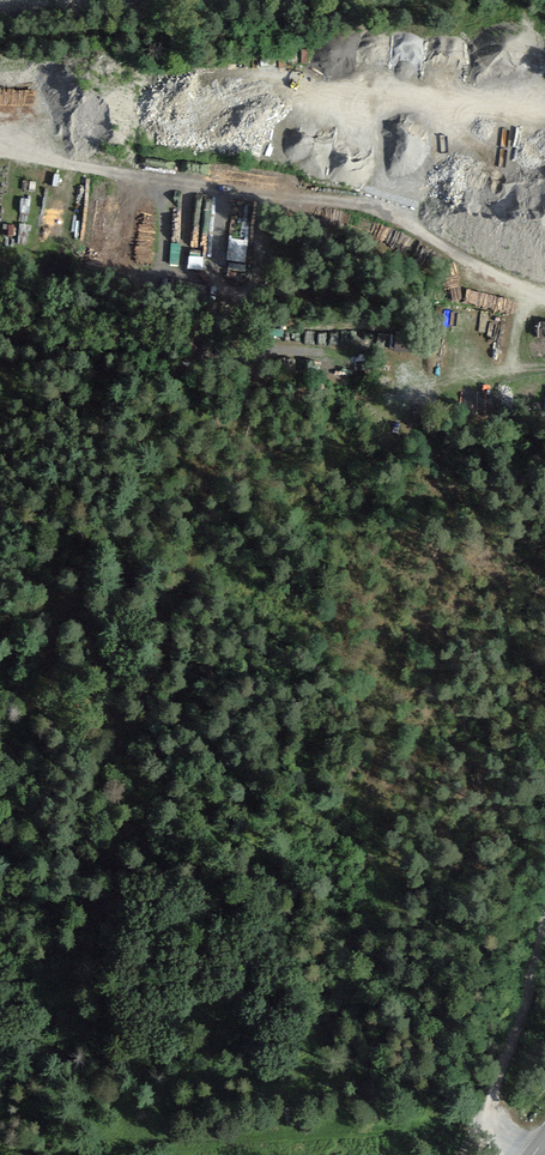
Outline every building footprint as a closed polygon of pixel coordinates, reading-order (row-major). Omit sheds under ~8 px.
[(232,236),(248,238),(252,212),(236,210),(232,236)] [(230,238),(230,259),(249,259),(249,238),(230,238)] [(191,255),(190,267),(204,267),(204,256),(191,255)] [(232,270),(246,271),(247,261),(233,260),(232,270)]
